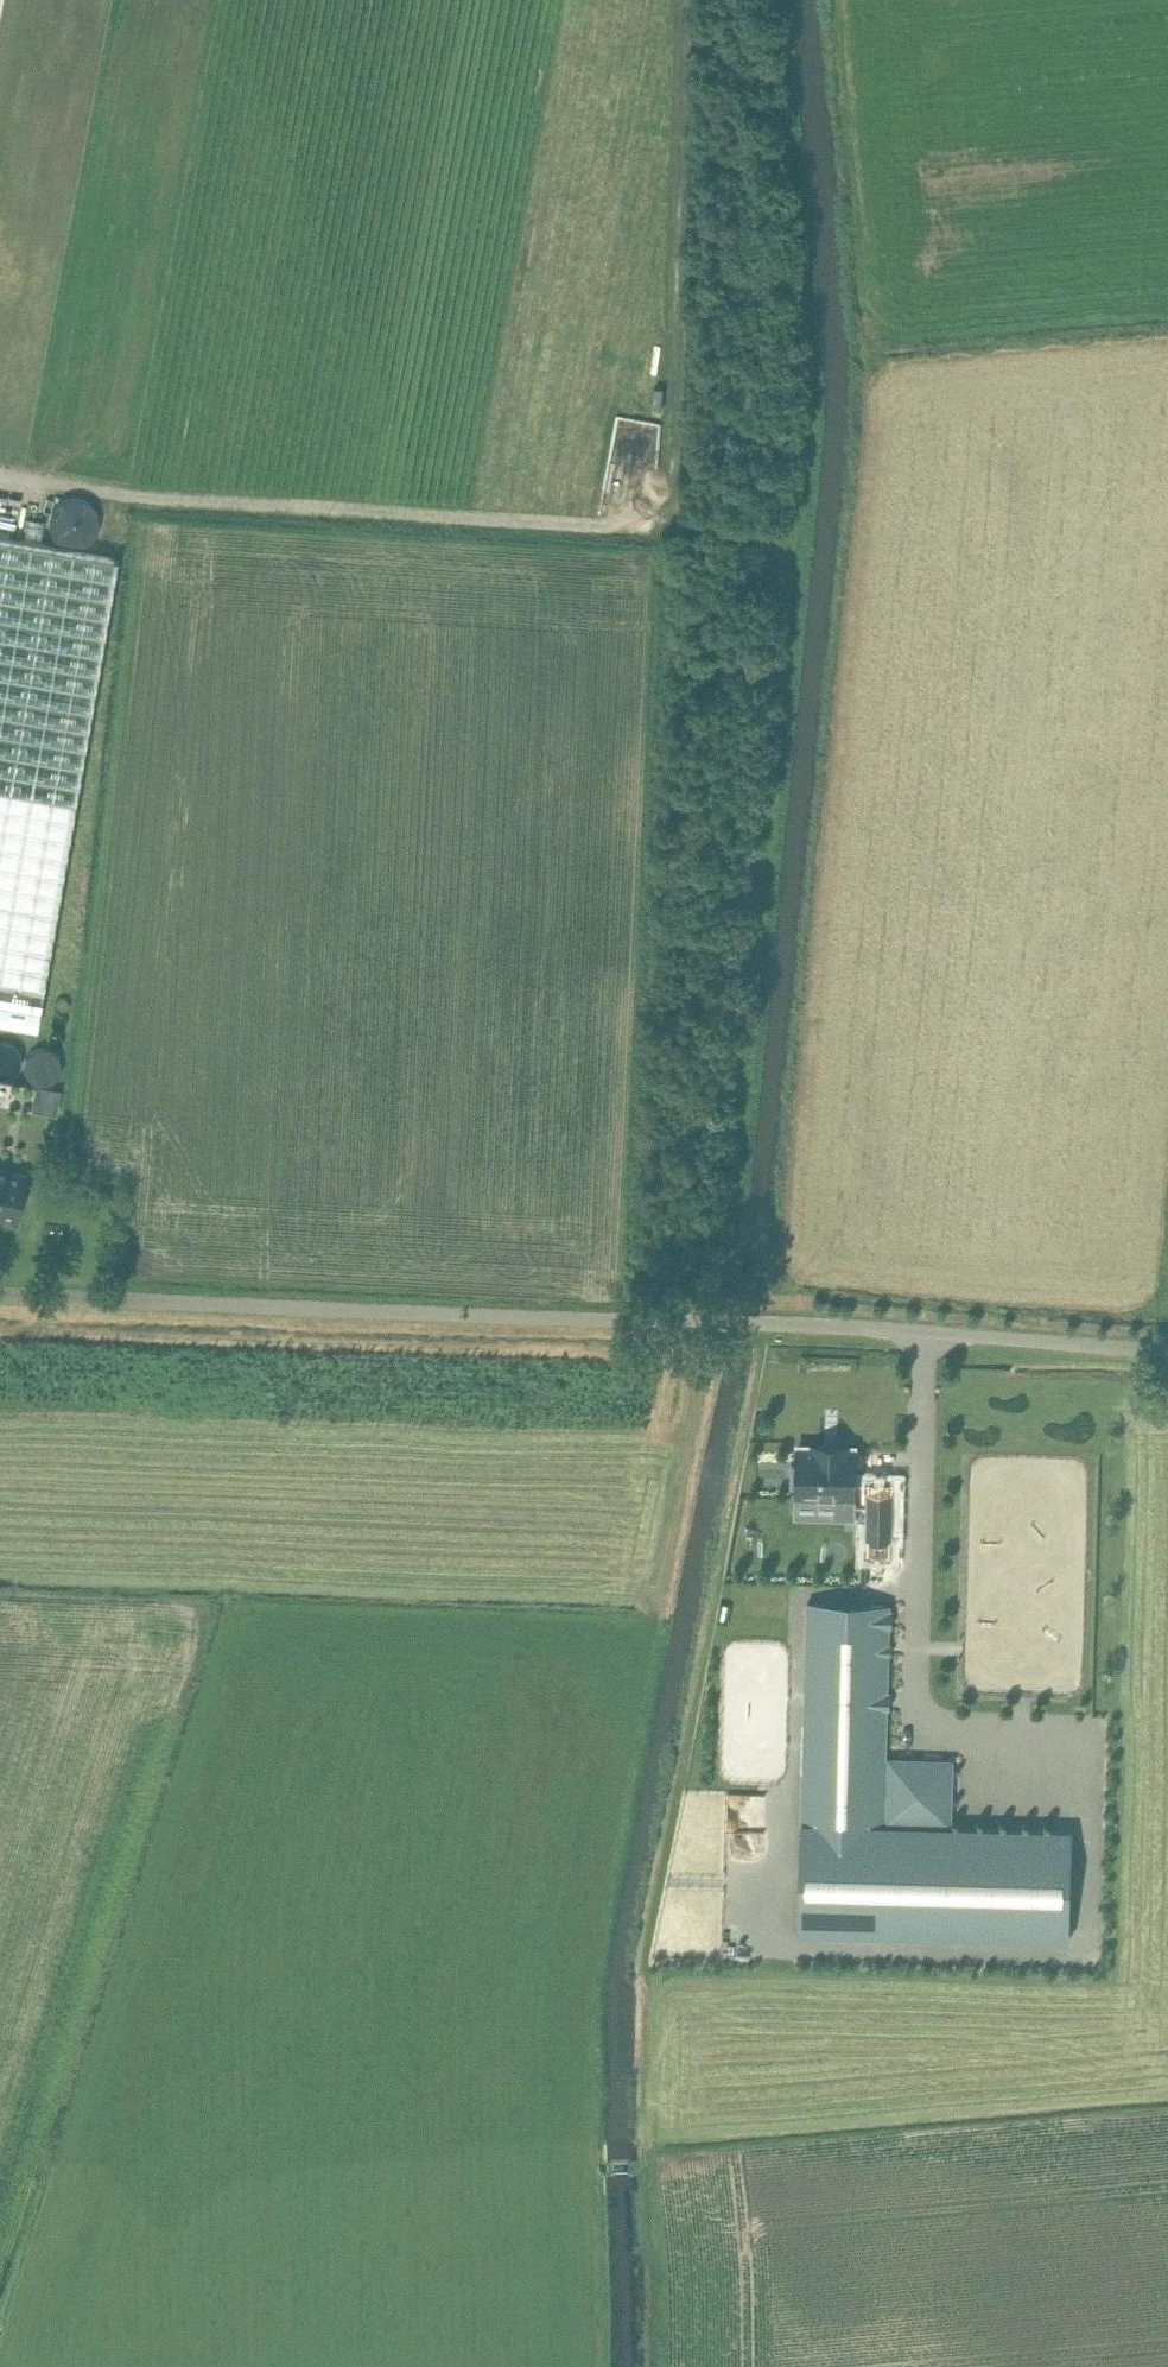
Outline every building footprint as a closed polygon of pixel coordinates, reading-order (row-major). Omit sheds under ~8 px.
[(52,500),(51,536),(95,538),(96,502),(52,500)] [(36,1027),(116,559),(0,539),(0,1021),(36,1027)] [(29,1081),(60,1080),(59,1048),(28,1049),(29,1081)] [(59,1086),(36,1085),(34,1109),(58,1110),(59,1086)] [(25,1173),(0,1169),(0,1215),(17,1218),(25,1173)] [(792,1464),(791,1486),(797,1486),(797,1496),(853,1497),(852,1519),(854,1519),(854,1517),(868,1518),(868,1491),(869,1481),(855,1481),(855,1452),(855,1448),(854,1448),(854,1452),(839,1452),(839,1447),(825,1447),(798,1446),(798,1464),(792,1464)] [(867,1539),(867,1554),(891,1554),(891,1539),(892,1492),(892,1481),(869,1481),(868,1491),(868,1518),(868,1519),(867,1539)] [(953,1760),(885,1758),(889,1604),(808,1602),(799,1932),(1069,1939),(1072,1830),(951,1827),(953,1760)] [(765,1826),(766,1792),(729,1791),(728,1825),(765,1826)]
